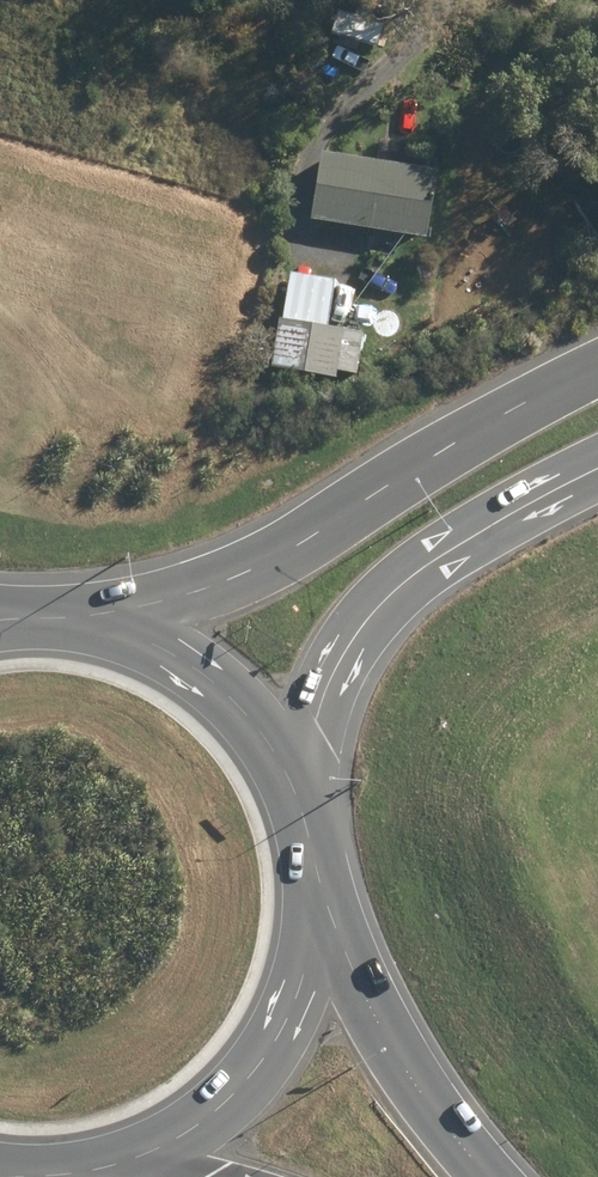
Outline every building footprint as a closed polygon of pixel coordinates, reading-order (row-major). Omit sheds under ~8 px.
[(308,223),(425,242),(437,176),(319,156),(308,223)] [(362,336),(327,330),(335,283),(288,275),(280,322),(276,322),(268,371),(334,381),(336,373),(356,376),(362,336)]
